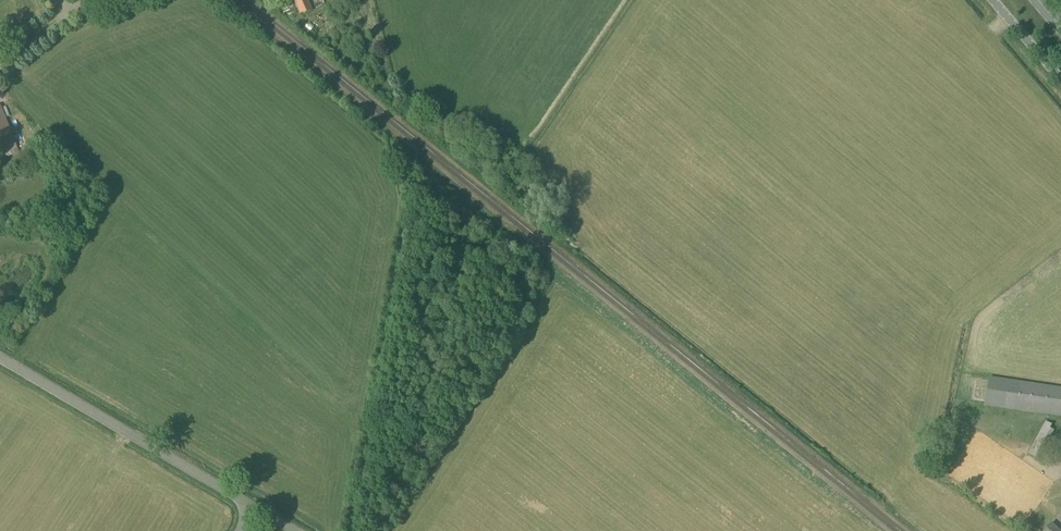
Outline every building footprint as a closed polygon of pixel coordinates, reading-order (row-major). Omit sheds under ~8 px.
[(313,11),(308,0),(294,0),(301,16),(313,11)] [(19,153),(16,144),(6,118),(2,108),(1,104),(0,105),(0,161),(19,153)] [(989,378),(985,405),(1060,416),(1060,389),(989,378)] [(1039,460),(1054,431),(1050,429),(1052,425),(1045,421),(1028,454),(1039,460)]
